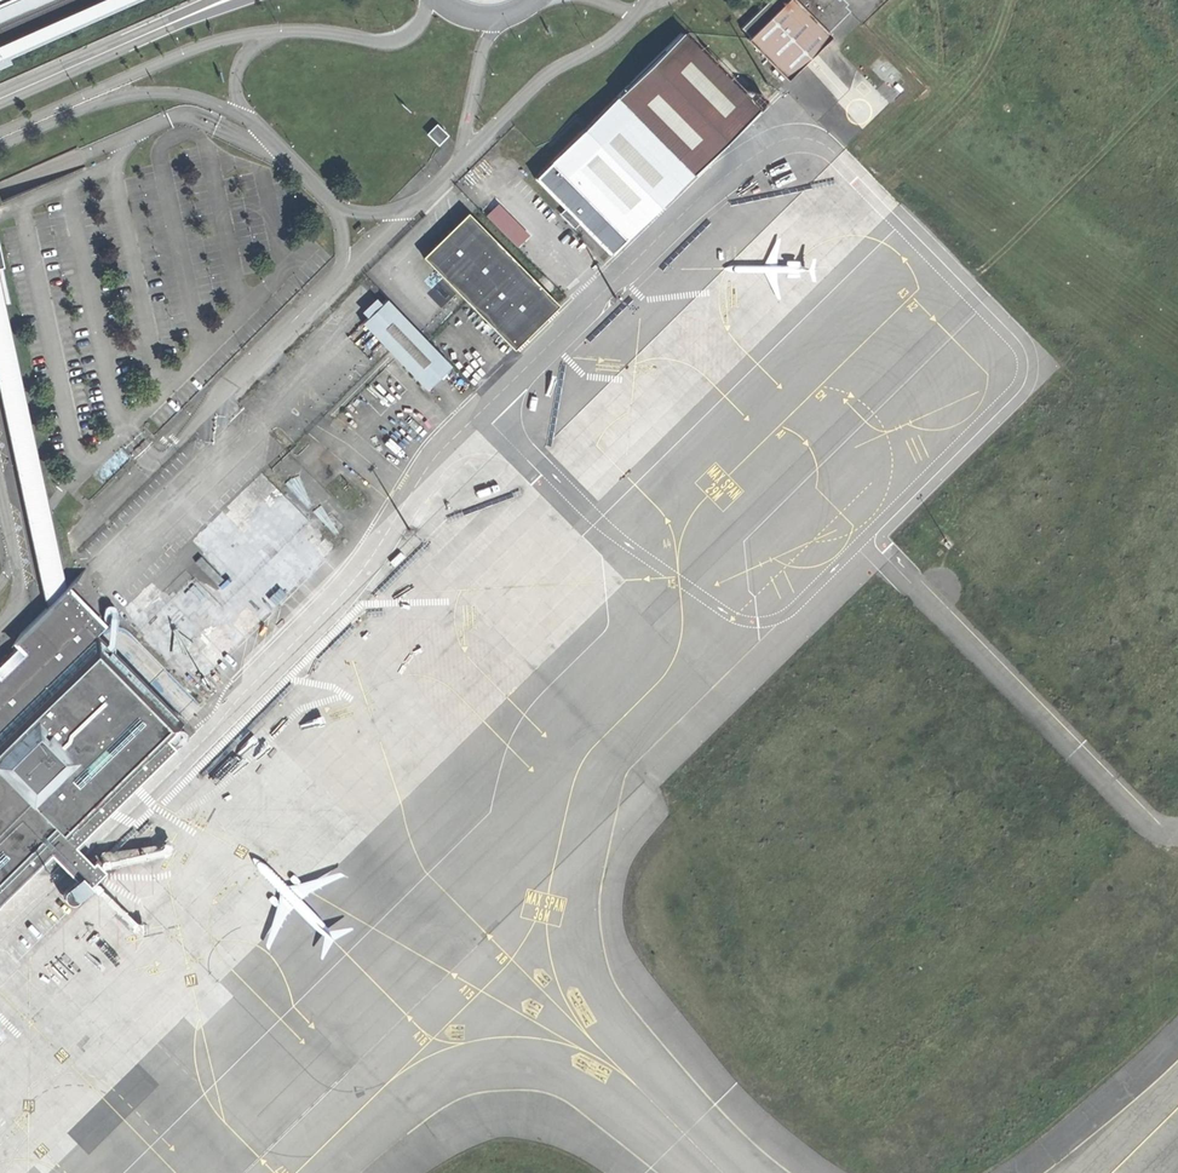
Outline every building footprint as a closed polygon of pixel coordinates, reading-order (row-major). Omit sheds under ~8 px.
[(0,44),(0,67),(12,61),(11,58),(139,0),(99,0),(0,44)] [(45,0),(4,0),(0,2),(0,19),(45,0)] [(840,0),(772,0),(742,30),(749,37),(790,82),(811,58),(831,39),(828,36),(851,13),(846,7),(849,5),(844,0),(840,0)] [(613,254),(760,109),(684,32),(551,163),(537,177),(613,254)] [(436,123),(428,132),(438,143),(447,134),(436,123)] [(470,213),(424,258),(516,349),(560,303),(470,213)] [(48,610),(59,599),(67,591),(55,535),(9,322),(0,269),(0,384),(48,610)] [(428,391),(452,366),(431,346),(388,299),(362,323),(428,391)] [(458,373),(475,356),(448,328),(431,346),(452,366),(458,373)] [(52,857),(69,873),(79,884),(72,890),(67,895),(67,903),(73,907),(81,905),(95,893),(92,889),(95,886),(101,880),(106,875),(102,870),(98,865),(94,868),(77,849),(111,813),(136,787),(171,752),(164,744),(179,729),(88,640),(104,626),(67,591),(59,599),(48,610),(0,658),(0,908),(52,857)]
